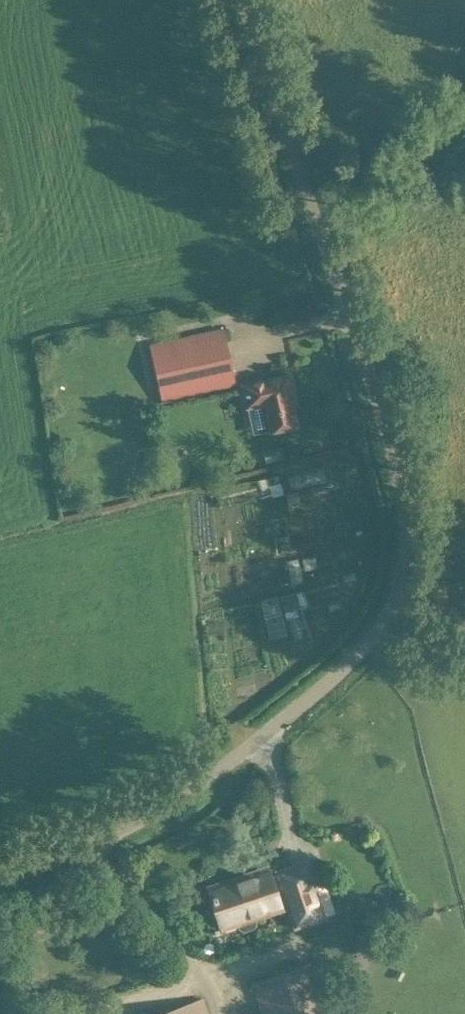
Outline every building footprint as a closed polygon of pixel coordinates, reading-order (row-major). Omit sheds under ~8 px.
[(150,344),(162,399),(236,383),(223,328),(150,344)] [(290,373),(271,377),(242,384),(247,406),(264,402),(270,429),(279,428),(279,431),(296,427),(295,424),(297,423),(292,404),(289,390),(294,389),(290,373)] [(303,539),(294,540),(295,548),(305,546),(303,539)] [(288,573),(280,575),(282,582),(289,580),(288,573)] [(295,592),(280,596),(284,611),(299,606),(295,592)] [(286,634),(277,595),(260,599),(269,638),(286,634)] [(206,908),(204,912),(209,929),(214,932),(215,934),(220,933),(219,931),(223,929),(223,928),(237,923),(239,928),(244,930),(254,927),(256,922),(255,917),(281,909),(280,906),(288,903),(295,926),(325,917),(324,915),(321,917),(312,890),(315,888),(313,880),(306,861),(277,870),(278,873),(270,876),(267,866),(266,866),(267,870),(252,875),(252,877),(238,882),(237,876),(209,885),(215,905),(206,908)] [(253,981),(264,1013),(330,1013),(312,962),(253,981)] [(196,1000),(156,1013),(201,1013),(196,1000)]
